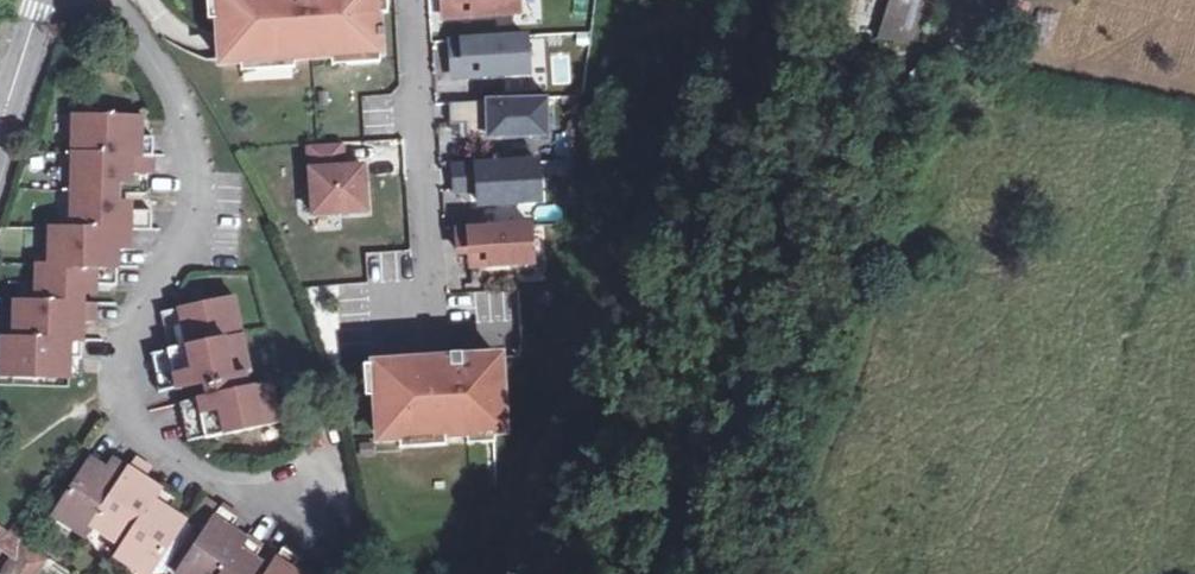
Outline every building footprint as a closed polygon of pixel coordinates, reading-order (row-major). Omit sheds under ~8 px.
[(221,0),(209,0),(210,21),(222,20),(221,0)] [(222,20),(224,62),(243,60),(288,57),(337,55),(382,52),(380,14),(379,0),(221,0),(222,20)] [(380,14),(391,13),(390,0),(379,0),(380,14)] [(447,17),(518,13),(518,0),(446,0),(447,17)] [(905,1),(893,39),(927,50),(941,5),(905,1)] [(528,37),(453,41),(455,77),(530,73),(528,37)] [(382,52),(337,55),(338,65),(383,63),(382,52)] [(288,57),(243,60),(244,71),(289,68),(288,57)] [(549,99),(451,103),(451,119),(468,118),(469,137),(551,135),(549,99)] [(73,116),(72,143),(84,144),(84,156),(84,167),(72,167),(72,193),(72,217),(82,218),(82,229),(71,229),(61,229),(61,240),(49,240),(47,266),(48,276),(35,276),(35,303),(27,302),(27,314),(14,314),(14,340),(14,351),(1,351),(1,378),(56,378),(55,360),(70,360),(83,360),(82,342),(70,341),(70,322),(82,323),(97,323),(97,303),(84,302),(85,285),(117,285),(117,267),(100,266),(100,250),(117,250),(131,250),(131,231),(153,231),(153,213),(119,211),(119,174),(154,175),(154,137),(143,137),(127,137),(127,117),(73,116)] [(127,137),(143,137),(143,117),(127,117),(127,137)] [(84,144),(72,143),(72,155),(84,156),(84,144)] [(344,143),(311,146),(315,214),(367,211),(364,166),(346,167),(344,143)] [(84,156),(72,155),(72,167),(84,167),(84,156)] [(542,162),(467,167),(469,202),(545,198),(542,162)] [(82,218),(72,217),(71,229),(82,229),(82,218)] [(545,225),(459,231),(461,269),(548,264),(545,225)] [(61,240),(61,229),(49,229),(49,240),(61,240)] [(406,249),(367,257),(373,282),(412,273),(406,249)] [(100,266),(117,267),(117,250),(100,250),(100,266)] [(48,276),(47,266),(35,266),(35,276),(48,276)] [(161,313),(169,351),(176,386),(204,380),(246,372),(251,371),(235,297),(161,313)] [(27,314),(27,302),(15,302),(14,314),(27,314)] [(70,341),(82,342),(82,323),(70,322),(70,341)] [(14,351),(14,340),(1,340),(1,351),(14,351)] [(176,386),(169,351),(151,355),(158,390),(176,386)] [(450,358),(376,363),(378,394),(380,436),(400,435),(445,431),(468,430),(495,428),(503,428),(498,355),(461,358),(461,353),(450,354),(450,358)] [(55,360),(56,378),(70,378),(70,360),(55,360)] [(366,395),(378,394),(376,363),(364,364),(366,395)] [(246,372),(204,380),(207,396),(249,388),(246,372)] [(249,388),(207,396),(180,403),(188,440),(280,421),(272,384),(249,388)] [(495,428),(468,430),(468,442),(495,439),(495,428)] [(400,435),(400,445),(446,442),(445,431),(400,435)] [(84,472),(54,517),(77,532),(84,520),(92,526),(123,545),(133,551),(125,563),(144,573),(151,573),(179,532),(163,522),(171,509),(177,500),(159,490),(152,501),(138,492),(145,480),(153,468),(138,458),(131,467),(116,459),(109,470),(100,483),(84,472)] [(92,460),(84,472),(100,483),(109,470),(92,460)] [(152,501),(159,490),(145,480),(138,492),(152,501)] [(230,531),(237,519),(220,508),(204,498),(193,515),(193,526),(204,533),(178,573),(252,573),(247,571),(255,558),(261,550),(246,541),(239,550),(224,541),(230,531)] [(163,522),(179,532),(186,520),(171,509),(163,522)] [(84,520),(77,532),(85,538),(92,526),(84,520)] [(11,556),(18,561),(29,546),(13,535),(0,527),(0,549),(11,556)] [(239,550),(246,541),(230,531),(224,541),(239,550)] [(133,551),(123,545),(116,557),(125,563),(133,551)] [(11,556),(0,571),(0,573),(41,573),(50,559),(29,546),(18,561),(11,556)] [(296,567),(279,556),(271,569),(267,573),(292,573),(296,567)] [(271,569),(255,558),(247,571),(252,573),(267,573),(271,569)]
